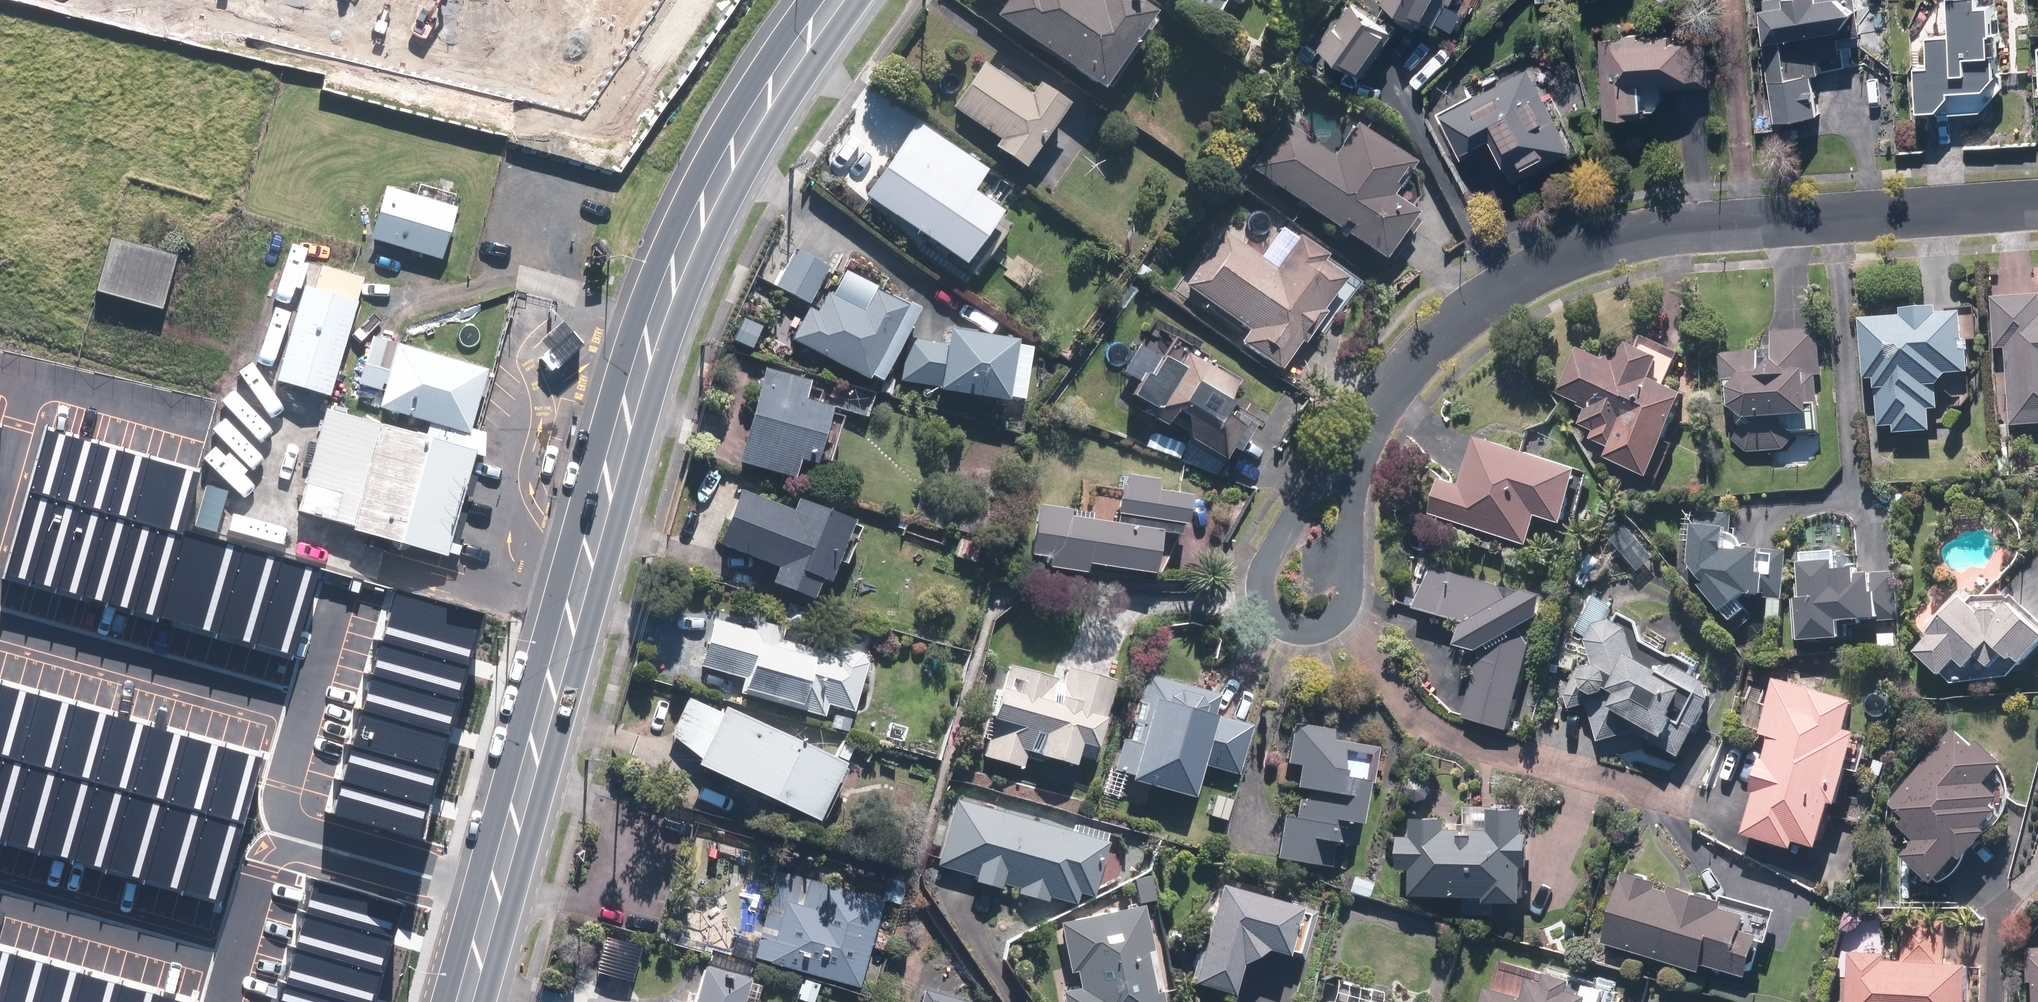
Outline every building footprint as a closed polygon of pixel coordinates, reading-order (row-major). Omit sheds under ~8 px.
[(1000,16),(1108,92),(1163,14),(1143,0),(1011,0),(1000,16)] [(1359,0),(1358,0),(1331,39),(1376,71),(1403,31),(1359,0)] [(1444,29),(1459,0),(1387,0),(1444,29)] [(1777,122),(1829,115),(1818,32),(1869,25),(1865,0),(1761,0),(1777,122)] [(2003,98),(2019,83),(2019,0),(1950,0),(1950,17),(1930,29),(1930,60),(1916,60),(1916,81),(1907,81),(1907,107),(1919,120),(1976,120),(1976,98),(2003,98)] [(1713,34),(1604,35),(1604,117),(1672,116),(1672,87),(1713,87),(1713,34)] [(988,62),(956,108),(1004,141),(999,149),(1029,169),(1076,100),(1045,79),(1035,94),(988,62)] [(1531,66),(1437,116),(1460,159),(1503,136),(1528,182),(1578,155),(1531,66)] [(1282,115),(1248,167),(1389,258),(1422,207),(1398,192),(1418,162),(1358,123),(1339,152),(1282,115)] [(917,119),(866,194),(982,272),(1013,225),(1002,218),(1009,209),(980,190),(994,170),(917,119)] [(389,186),(373,239),(444,259),(459,206),(389,186)] [(1221,229),(1185,287),(1252,330),(1242,346),(1291,376),(1353,277),(1330,262),(1335,254),(1286,223),(1265,257),(1221,229)] [(178,255),(115,239),(101,292),(165,308),(178,255)] [(794,247),(775,285),(813,303),(831,265),(794,247)] [(311,263),(278,380),(336,397),(369,279),(311,263)] [(809,308),(794,338),(882,380),(918,304),(867,279),(856,301),(829,288),(817,312),(809,308)] [(2012,345),(2013,422),(2037,422),(2037,289),(1999,290),(2001,345),(2012,345)] [(1947,424),(1947,382),(1960,369),(1980,369),(1980,308),(1952,308),(1952,303),(1913,303),(1913,311),(1872,311),(1872,375),(1884,375),(1884,420),(1900,420),(1900,429),(1940,429),(1940,424),(1947,424)] [(1002,420),(1025,421),(1027,393),(1018,393),(1021,331),(947,327),(946,338),(906,335),(903,381),(944,383),(943,390),(1003,393),(1002,420)] [(1748,448),(1785,449),(1802,428),(1820,428),(1822,327),(1777,327),(1776,349),(1745,349),(1725,372),(1724,422),(1748,448)] [(1610,454),(1655,475),(1696,388),(1673,377),(1685,351),(1640,330),(1626,360),(1588,342),(1565,392),(1593,404),(1585,420),(1600,427),(1596,436),(1615,445),(1610,454)] [(377,334),(363,384),(387,390),(382,407),(476,434),(495,367),(377,334)] [(1164,352),(1142,340),(1124,372),(1142,382),(1133,399),(1235,456),(1259,415),(1231,399),(1242,379),(1171,339),(1164,352)] [(809,378),(763,367),(742,458),(799,471),(803,454),(821,459),(835,398),(805,391),(809,378)] [(356,523),(354,531),(455,556),(482,446),(379,421),(382,408),(358,402),(354,415),(326,408),(301,510),(356,523)] [(69,432),(44,425),(25,488),(51,496),(69,432)] [(95,440),(69,432),(51,496),(76,503),(95,440)] [(1595,468),(1490,433),(1473,484),(1447,475),(1430,527),(1532,560),(1547,514),(1577,524),(1595,468)] [(120,447),(95,440),(76,503),(102,510),(120,447)] [(145,454),(120,447),(102,510),(127,518),(145,454)] [(145,454),(127,518),(151,525),(177,532),(195,469),(145,454)] [(1090,570),(1092,560),(1158,567),(1162,529),(1188,532),(1193,486),(1159,482),(1160,475),(1123,471),(1117,519),(1072,513),(1073,508),(1039,504),(1033,552),(1047,554),(1046,565),(1090,570)] [(746,483),(723,539),(780,562),(774,578),(816,595),(824,575),(833,579),(860,514),(802,490),(797,504),(746,483)] [(51,496),(25,488),(0,575),(26,583),(51,496)] [(76,503),(51,496),(26,583),(51,590),(76,503)] [(102,510),(76,503),(51,590),(77,597),(102,510)] [(127,518),(102,510),(77,597),(102,605),(127,518)] [(1702,516),(1700,563),(1718,586),(1742,617),(1758,605),(1751,596),(1761,588),(1776,589),(1777,572),(1784,573),(1785,545),(1738,543),(1739,518),(1702,516)] [(151,525),(127,518),(102,605),(126,612),(151,525)] [(177,532),(151,525),(126,612),(152,619),(177,532)] [(223,545),(177,532),(152,619),(198,632),(223,545)] [(269,558),(223,545),(198,632),(244,645),(269,558)] [(1806,549),(1807,595),(1797,596),(1798,620),(1808,619),(1808,636),(1852,635),(1852,615),(1885,614),(1884,563),(1846,563),(1846,548),(1806,549)] [(315,571),(269,558),(244,645),(291,658),(315,571)] [(1548,616),(1557,611),(1561,590),(1540,585),(1524,593),(1441,564),(1427,603),(1473,619),(1469,639),(1487,647),(1464,714),(1508,729),(1548,616)] [(1953,681),(2017,675),(2037,654),(2037,608),(2024,593),(1998,618),(1975,594),(1920,646),(1953,681)] [(384,630),(471,655),(481,619),(394,594),(384,630)] [(1603,651),(1590,678),(1603,754),(1669,745),(1690,756),(1730,678),(1647,636),(1645,620),(1597,596),(1576,638),(1603,651)] [(715,616),(703,664),(747,675),(744,690),(828,710),(829,703),(855,709),(867,659),(780,638),(784,619),(758,613),(755,625),(715,616)] [(373,665),(461,690),(471,655),(384,630),(373,665)] [(1112,690),(1009,662),(984,754),(1024,765),(1028,749),(1079,763),(1085,740),(1098,743),(1112,690)] [(363,701),(450,726),(461,690),(373,665),(363,701)] [(1220,687),(1147,667),(1120,770),(1200,792),(1208,763),(1239,771),(1253,720),(1214,710),(1220,687)] [(1867,695),(1782,673),(1766,731),(1773,733),(1747,831),(1803,846),(1806,835),(1832,842),(1843,800),(1849,802),(1869,727),(1859,724),(1867,695)] [(0,677),(0,760),(4,761),(26,684),(0,677)] [(59,694),(26,684),(4,761),(37,770),(59,694)] [(702,755),(700,761),(822,816),(855,743),(838,736),(832,749),(726,702),(724,708),(688,692),(671,732),(702,755)] [(92,703),(59,694),(37,770),(70,780),(92,703)] [(353,737),(440,761),(450,726),(363,701),(353,737)] [(126,712),(92,703),(70,780),(104,789),(126,712)] [(159,722),(126,712),(104,789),(137,798),(159,722)] [(1350,724),(1295,719),(1291,761),(1300,761),(1295,816),(1282,815),(1278,859),(1334,864),(1336,841),(1359,843),(1361,819),(1368,819),(1374,744),(1349,741),(1350,724)] [(1966,719),(1890,801),(1910,819),(1903,826),(1919,841),(1908,852),(1944,885),(2019,803),(1996,781),(2014,762),(1966,719)] [(192,731),(159,722),(137,798),(170,808),(192,731)] [(225,741),(192,731),(170,808),(203,817),(225,741)] [(343,772),(430,797),(440,761),(353,737),(343,772)] [(258,750),(225,741),(203,817),(236,827),(258,750)] [(4,761),(0,775),(0,842),(15,847),(37,770),(4,761)] [(70,780),(37,770),(15,847),(49,856),(70,780)] [(333,808),(420,833),(430,797),(343,772),(333,808)] [(104,789),(70,780),(49,856),(82,866),(104,789)] [(137,798),(104,789),(82,866),(115,875),(137,798)] [(1111,840),(960,795),(939,864),(1075,905),(1080,888),(1096,892),(1111,840)] [(170,808),(137,798),(115,875),(148,884),(170,808)] [(1421,866),(1421,893),(1497,894),(1497,900),(1535,901),(1535,861),(1545,861),(1545,829),(1538,829),(1539,802),(1501,802),(1501,827),(1459,826),(1459,815),(1423,814),(1423,832),(1408,832),(1407,866),(1421,866)] [(203,817),(170,808),(148,884),(181,894),(203,817)] [(236,827),(203,817),(181,894),(215,903),(236,827)] [(897,918),(882,895),(776,867),(753,956),(807,970),(800,995),(818,1000),(824,975),(862,985),(872,946),(889,950),(897,918)] [(1626,867),(1608,941),(1713,968),(1715,960),(1762,972),(1773,929),(1759,926),(1763,911),(1736,903),(1738,895),(1679,880),(1677,886),(1661,882),(1663,876),(1626,867)] [(1235,991),(1244,959),(1271,942),(1298,950),(1312,902),(1248,884),(1250,879),(1229,873),(1227,880),(1219,878),(1191,978),(1235,991)] [(400,899),(313,875),(303,912),(390,936),(400,899)] [(1148,902),(1060,919),(1070,970),(1076,969),(1079,986),(1063,989),(1065,1001),(1168,1001),(1148,902)] [(390,936),(303,912),(292,949),(379,973),(390,936)] [(1854,950),(1853,1001),(1982,1001),(1983,959),(1952,958),(1954,921),(1905,919),(1903,952),(1854,950)] [(0,943),(0,1001),(3,1001),(18,948),(0,943)] [(18,948),(3,1001),(42,1001),(54,958),(18,948)] [(292,949),(282,986),(340,1001),(371,1001),(379,973),(292,949)] [(54,958),(42,1001),(81,1001),(90,968),(54,958)] [(764,978),(705,963),(696,999),(674,993),(672,1001),(758,1001),(764,978)] [(90,968),(81,1001),(120,1001),(126,978),(90,968)] [(1488,1001),(1595,1001),(1597,991),(1578,987),(1581,976),(1554,969),(1552,979),(1535,975),(1530,997),(1491,988),(1488,1001)] [(1384,990),(1337,977),(1330,1001),(1380,1001),(1384,990)] [(126,978),(120,1001),(159,1001),(162,988),(126,978)] [(282,986),(277,1001),(340,1001),(282,986)] [(924,987),(921,1001),(988,1001),(924,987)] [(162,988),(159,1001),(197,1001),(198,999),(162,988)]
